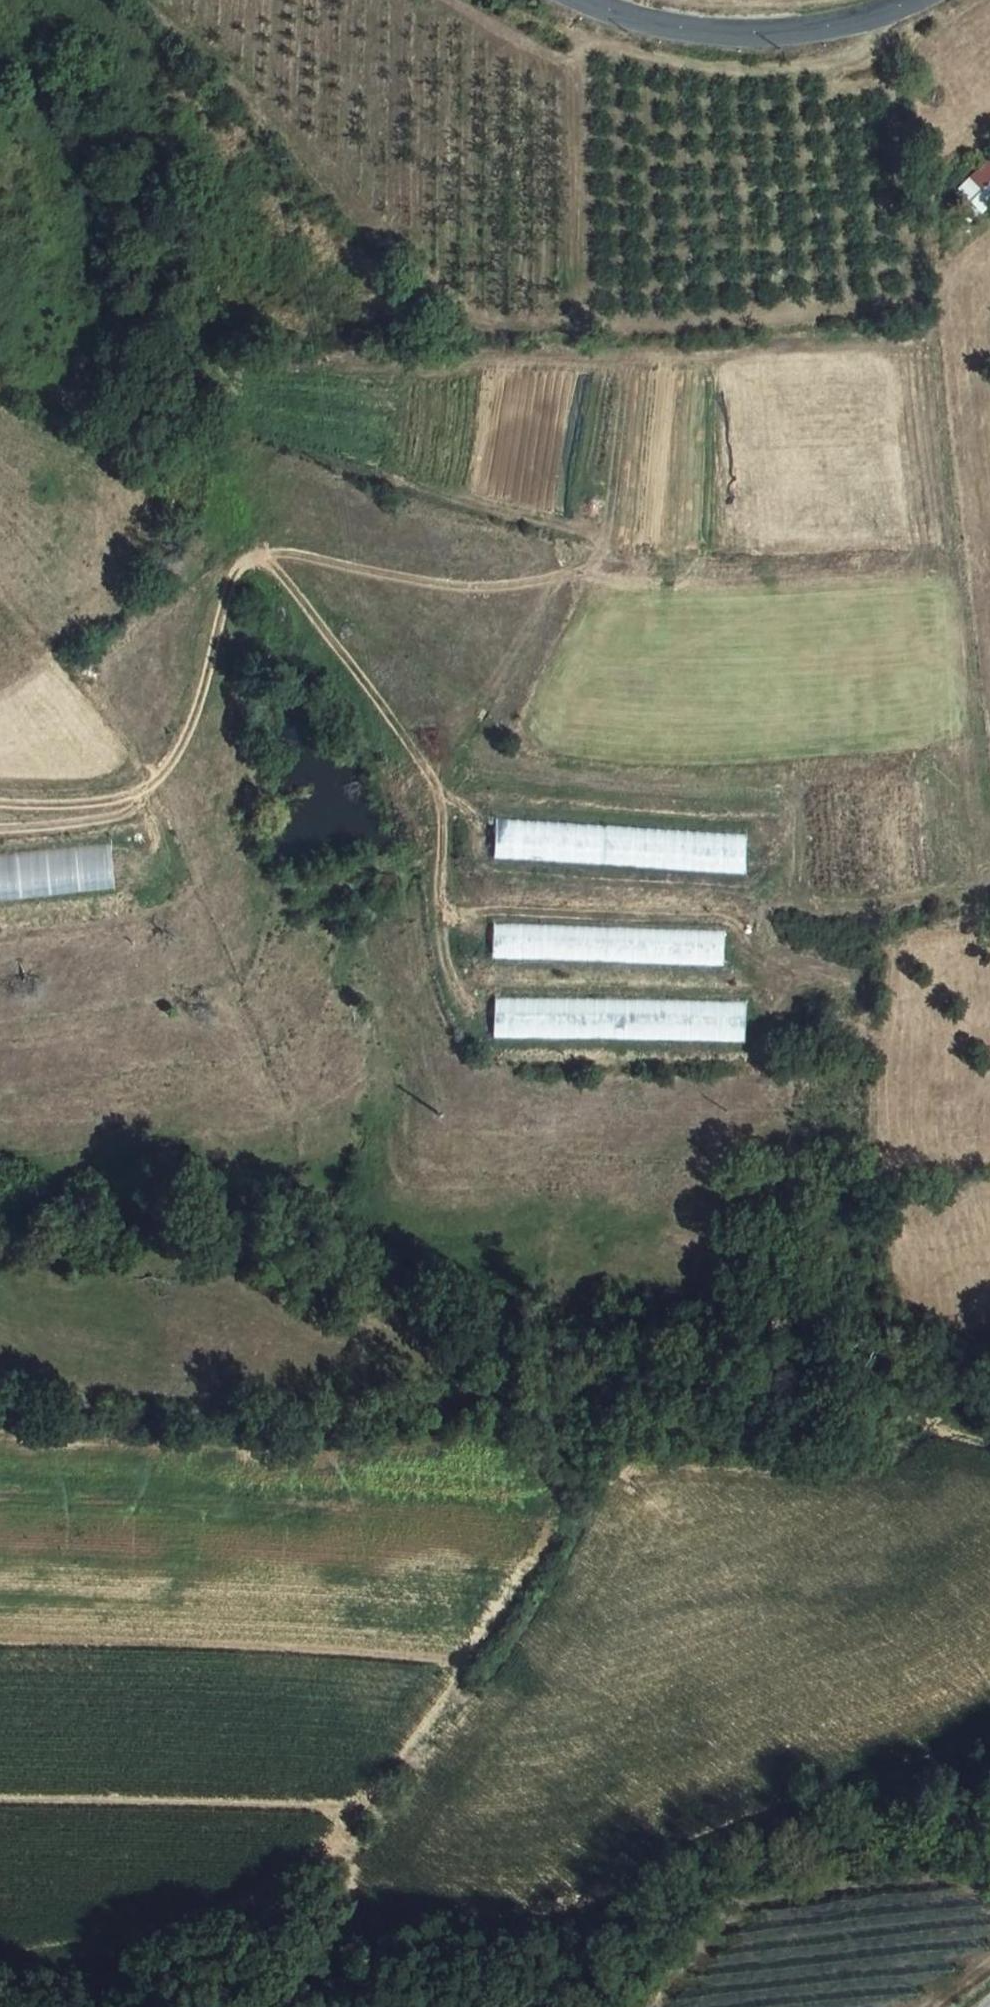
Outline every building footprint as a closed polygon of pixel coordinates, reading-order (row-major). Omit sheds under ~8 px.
[(988,214),(989,211),(989,157),(961,191),(988,214)] [(500,822),(498,859),(748,868),(750,831),(500,822)] [(0,856),(0,897),(99,888),(95,847),(0,856)] [(726,963),(727,930),(497,924),(496,958),(726,963)] [(498,997),(498,1036),(747,1038),(748,1000),(498,997)]
